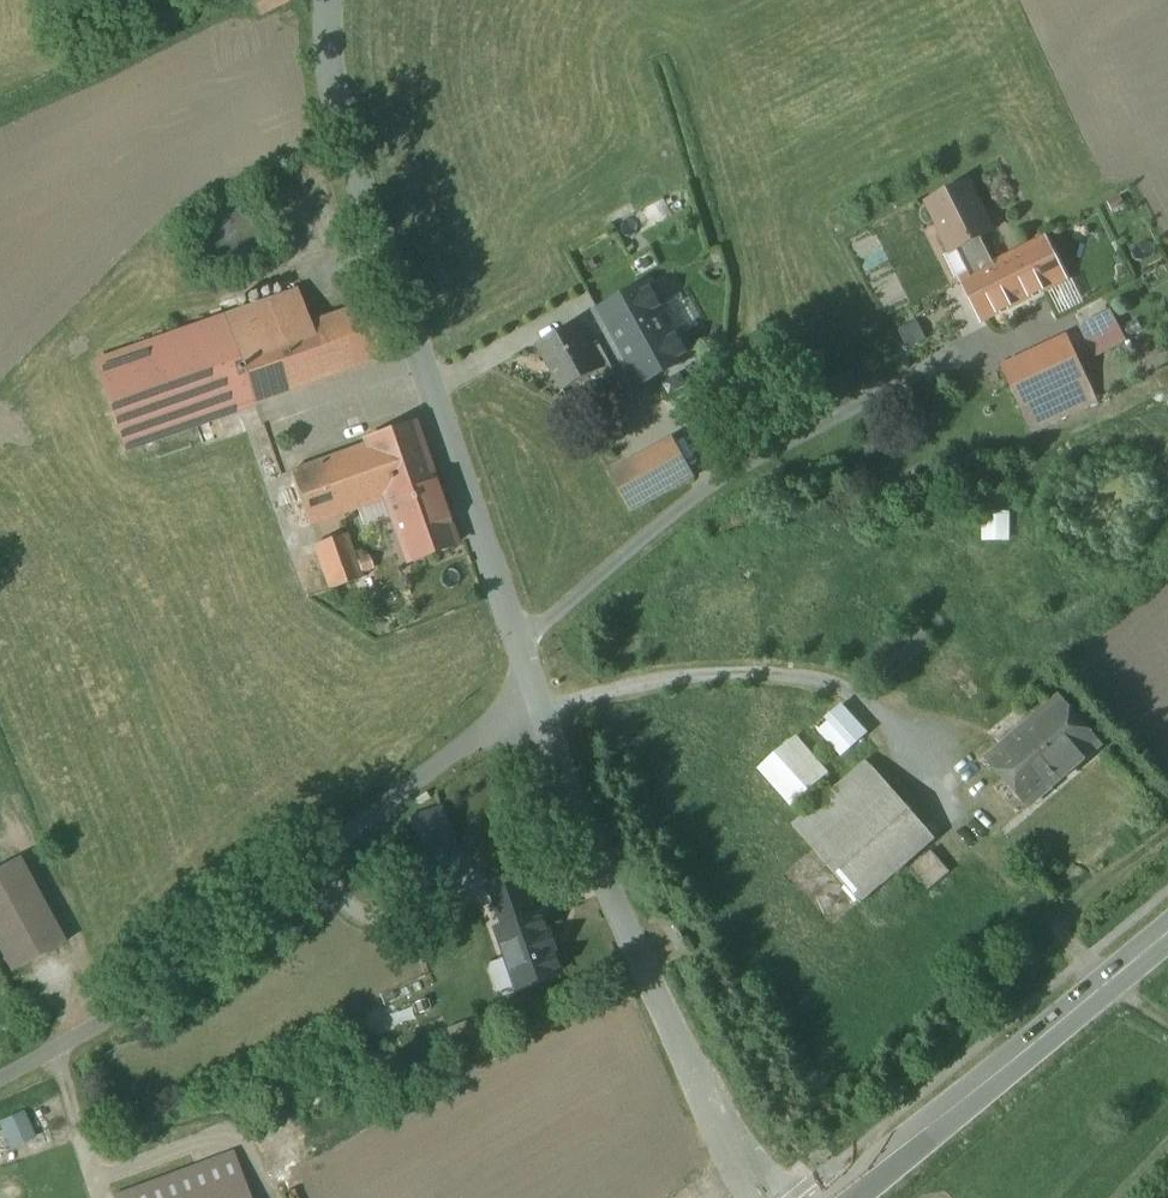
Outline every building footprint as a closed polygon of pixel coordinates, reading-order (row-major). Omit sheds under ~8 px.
[(976,171),(935,191),(961,245),(1002,225),(976,171)] [(1053,230),(976,266),(994,304),(1071,268),(1053,230)] [(717,294),(694,253),(664,268),(687,310),(717,294)] [(650,284),(600,312),(612,336),(633,374),(640,386),(691,359),(650,284)] [(299,292),(226,318),(256,404),(390,357),(371,303),(310,324),(299,292)] [(226,318),(97,363),(128,450),(256,404),(226,318)] [(895,331),(905,349),(921,339),(911,321),(895,331)] [(1073,321),(1009,354),(1041,417),(1105,385),(1073,321)] [(578,323),(539,345),(565,391),(602,370),(611,386),(633,374),(612,336),(591,347),(578,323)] [(414,425),(367,442),(368,445),(291,473),(311,527),(359,509),(387,499),(434,482),(414,425)] [(674,440),(611,475),(631,510),(694,476),(674,440)] [(434,482),(387,499),(393,516),(401,539),(409,562),(457,546),(448,523),(434,482)] [(387,499),(359,509),(365,526),(393,516),(387,499)] [(977,510),(977,541),(1006,541),(1006,510),(977,510)] [(345,535),(317,545),(333,590),(361,579),(359,574),(374,568),(370,557),(355,563),(345,535)] [(917,623),(875,659),(890,678),(933,642),(917,623)] [(1061,699),(989,760),(1030,806),(1052,787),(1053,788),(1085,760),(1085,759),(1101,745),(1061,699)] [(842,701),(764,770),(793,802),(855,748),(858,751),(874,737),(842,701)] [(935,840),(868,763),(795,826),(862,903),(935,840)] [(441,808),(411,819),(424,853),(455,843),(441,808)] [(406,833),(373,859),(383,870),(415,844),(406,833)] [(951,873),(933,851),(912,869),(930,890),(951,873)] [(0,870),(0,950),(12,973),(66,943),(20,859),(0,870)] [(533,923),(480,944),(500,998),(554,977),(533,923)] [(37,1116),(11,1126),(22,1154),(48,1143),(37,1116)] [(117,1197),(251,1197),(235,1154),(117,1197)]
